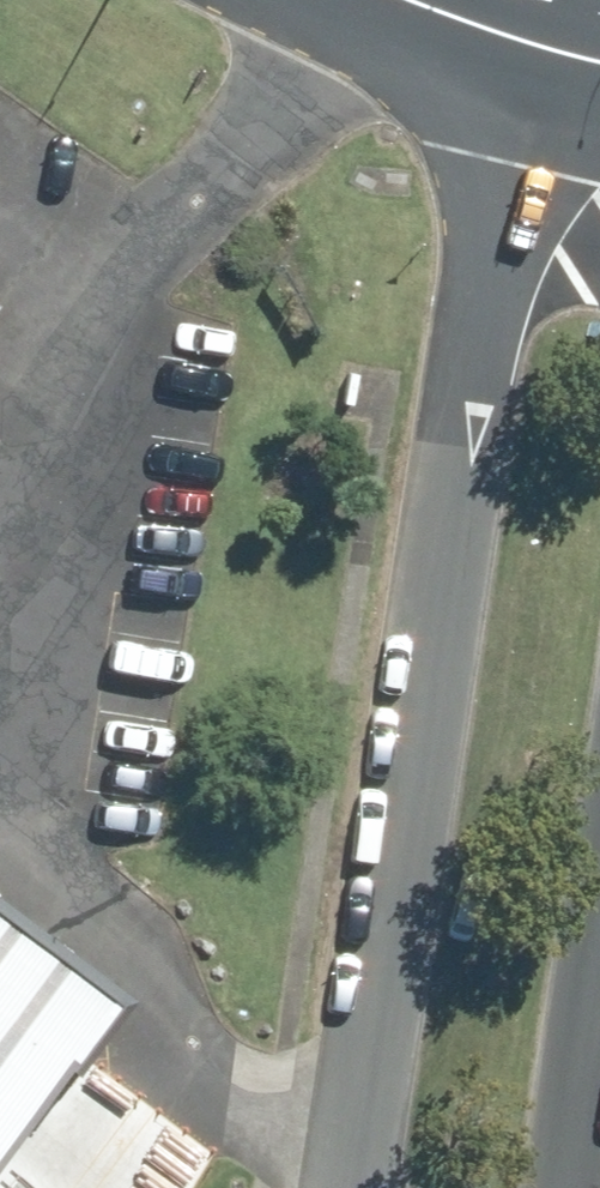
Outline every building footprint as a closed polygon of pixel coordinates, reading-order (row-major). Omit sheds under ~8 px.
[(108,1005),(0,922),(0,1145),(108,1005)]
